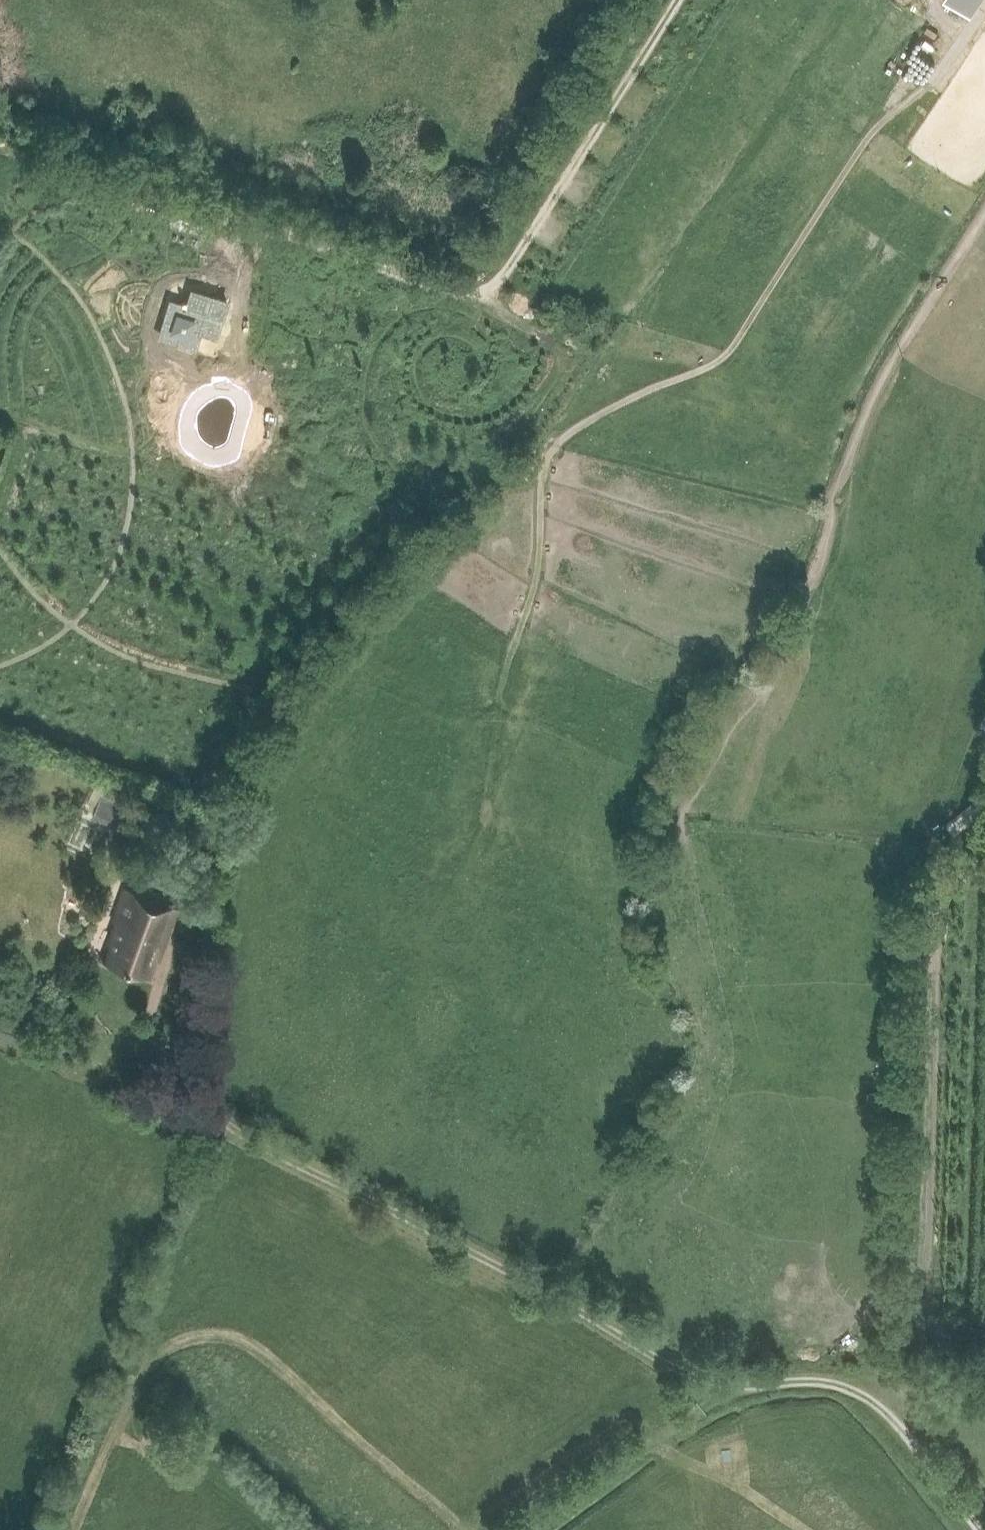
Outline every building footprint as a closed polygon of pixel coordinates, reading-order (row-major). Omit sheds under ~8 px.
[(981,0),(944,0),(943,1),(969,18),(981,0)] [(193,345),(198,330),(214,335),(215,335),(216,335),(216,334),(226,300),(191,290),(186,306),(172,302),(171,301),(171,302),(170,302),(170,303),(165,319),(165,320),(166,320),(165,323),(166,328),(167,332),(170,335),(173,338),(176,339),(176,340),(176,341),(177,341),(192,346),(193,346),(193,345)] [(103,795),(93,817),(115,827),(125,805),(103,795)] [(105,946),(111,948),(104,966),(150,982),(156,966),(159,966),(179,910),(124,887),(110,922),(113,924),(105,946)]
